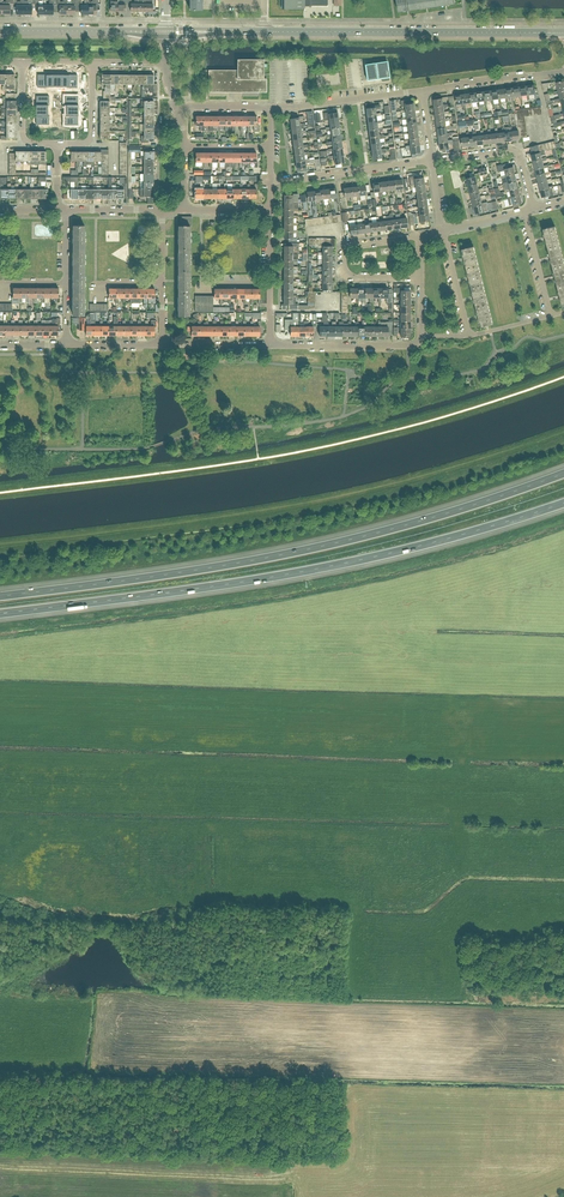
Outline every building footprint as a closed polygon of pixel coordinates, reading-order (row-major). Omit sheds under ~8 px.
[(3,14),(10,14),(10,4),(13,4),(13,0),(7,0),(7,1),(3,1),(3,2),(3,5),(3,14)] [(24,2),(24,5),(24,14),(32,14),(32,4),(35,4),(35,0),(28,0),(28,1),(24,1),(24,2)] [(46,14),(53,14),(53,5),(56,5),(56,0),(50,0),(50,5),(46,5),(46,14)] [(60,5),(60,14),(67,14),(67,1),(67,0),(64,0),(64,2),(60,2),(60,0),(56,0),(56,5),(60,5)] [(67,14),(75,14),(75,5),(75,4),(78,4),(78,0),(71,0),(71,1),(67,1),(67,14)] [(88,14),(96,14),(96,6),(98,4),(98,0),(93,0),(91,2),(89,2),(88,14)] [(128,2),(128,0),(122,0),(122,3),(118,3),(118,11),(126,11),(126,3),(125,3),(125,2),(128,2)] [(202,0),(190,0),(190,9),(202,9),(202,0)] [(281,8),(304,8),(304,11),(305,0),(281,0),(281,8)] [(398,11),(417,8),(416,0),(397,0),(398,11)] [(417,8),(436,6),(436,0),(416,0),(417,8)] [(209,70),(208,92),(209,92),(209,90),(260,91),(260,92),(266,92),(266,78),(266,79),(264,79),(264,59),(237,59),(237,70),(209,70)] [(367,61),(367,64),(365,64),(367,80),(382,78),(389,77),(387,61),(370,64),(370,61),(367,61)] [(14,74),(6,74),(5,88),(10,88),(10,89),(14,89),(14,82),(14,78),(14,74)] [(38,75),(38,87),(46,87),(46,86),(46,75),(38,75)] [(69,86),(69,88),(77,88),(78,75),(69,75),(69,86)] [(110,94),(110,84),(110,75),(102,75),(102,84),(105,84),(105,86),(105,89),(107,89),(107,91),(103,91),(103,94),(110,94)] [(119,84),(119,75),(110,75),(110,84),(116,84),(116,91),(119,91),(119,84)] [(128,84),(128,75),(119,75),(119,84),(125,84),(125,87),(124,87),(124,91),(128,91),(128,84)] [(128,75),(128,84),(134,84),(134,87),(133,87),(133,91),(136,91),(136,84),(136,75),(128,75)] [(145,88),(145,84),(145,75),(136,75),(136,84),(143,84),(143,87),(142,87),(142,91),(145,91),(145,88)] [(154,75),(145,75),(145,84),(145,88),(150,88),(150,92),(154,92),(154,85),(154,75)] [(558,91),(558,92),(563,90),(563,82),(557,84),(556,82),(542,84),(544,91),(548,90),(547,89),(557,86),(558,91)] [(528,95),(529,95),(534,94),(534,99),(537,98),(536,93),(535,93),(535,89),(534,84),(527,85),(528,95)] [(530,99),(529,95),(528,95),(527,85),(520,86),(521,96),(522,96),(527,95),(527,100),(530,99)] [(521,96),(520,86),(512,87),(514,97),(515,97),(519,96),(520,101),(523,100),(522,96),(521,96)] [(515,101),(515,97),(514,97),(512,87),(505,88),(507,98),(508,97),(512,97),(513,102),(515,101)] [(508,102),(508,97),(507,98),(505,88),(498,89),(500,99),(501,98),(505,98),(506,103),(508,102)] [(501,103),(501,98),(500,99),(498,89),(491,90),(492,99),(493,99),(498,99),(499,104),(501,103)] [(494,104),(493,99),(492,99),(491,90),(484,91),(485,100),(486,100),(491,100),(492,104),(494,104)] [(558,92),(558,91),(553,92),(554,95),(559,94),(560,98),(560,99),(563,98),(563,90),(558,92)] [(484,91),(477,92),(478,101),(479,101),(484,101),(484,105),(487,105),(486,100),(485,100),(484,91)] [(480,106),(479,101),(478,101),(477,92),(470,93),(471,102),(472,102),(477,102),(477,106),(480,106)] [(473,107),(472,102),(471,102),(470,93),(463,94),(464,103),(465,103),(470,103),(470,107),(473,107)] [(466,108),(465,103),(464,103),(463,94),(455,95),(456,104),(461,104),(461,106),(463,106),(463,108),(466,108)] [(37,97),(37,105),(48,105),(49,105),(49,97),(37,97)] [(66,97),(66,105),(67,105),(78,105),(78,97),(66,97)] [(442,97),(442,98),(433,99),(434,106),(444,105),(443,104),(443,100),(447,99),(447,97),(442,97)] [(560,99),(560,98),(555,99),(556,102),(561,101),(562,105),(562,107),(563,106),(563,98),(560,99)] [(405,106),(405,109),(405,110),(414,109),(413,102),(410,102),(409,99),(400,100),(401,107),(405,106)] [(2,109),(7,109),(7,108),(16,108),(16,100),(15,100),(15,101),(6,100),(6,101),(5,101),(4,101),(4,106),(1,106),(1,109),(2,109)] [(444,112),(444,111),(444,108),(447,108),(447,106),(449,106),(448,104),(443,104),(444,105),(434,106),(435,114),(444,112)] [(366,108),(367,116),(376,114),(376,113),(375,109),(380,108),(380,105),(371,106),(371,108),(366,108)] [(1,116),(6,116),(7,116),(7,115),(16,115),(16,108),(7,108),(7,109),(2,109),(1,113),(1,116)] [(109,108),(100,108),(100,116),(109,116),(109,115),(110,115),(110,111),(112,111),(115,111),(115,108),(110,108),(109,108)] [(405,110),(405,109),(400,110),(401,113),(405,112),(406,117),(406,118),(415,116),(414,109),(405,110)] [(525,119),(525,116),(524,109),(516,110),(518,120),(525,119)] [(444,112),(435,114),(436,121),(445,119),(445,118),(445,114),(450,113),(450,112),(449,111),(444,111),(444,112)] [(329,115),(329,120),(329,121),(338,119),(337,112),(329,113),(324,113),(324,116),(329,115)] [(367,116),(368,123),(377,122),(377,120),(376,116),(381,115),(381,113),(376,113),(376,114),(367,116)] [(7,123),(16,123),(16,115),(7,115),(7,116),(6,116),(6,121),(4,121),(1,121),(1,124),(6,124),(7,124),(7,123)] [(109,116),(100,116),(100,123),(109,123),(110,123),(110,118),(112,118),(112,119),(115,119),(115,115),(110,115),(109,115),(109,116)] [(36,117),(36,125),(49,125),(49,116),(48,116),(48,117),(36,117)] [(205,131),(205,125),(203,125),(203,116),(196,116),(196,125),(202,125),(202,131),(205,131)] [(213,131),(213,125),(211,125),(211,116),(203,116),(203,125),(205,125),(210,125),(210,131),(213,131)] [(219,116),(211,116),(211,125),(213,125),(217,125),(217,131),(220,131),(220,125),(219,125),(219,116)] [(228,131),(228,125),(226,125),(226,116),(219,116),(219,125),(220,125),(225,125),(225,131),(228,131)] [(235,131),(235,125),(234,125),(234,116),(226,116),(226,125),(228,125),(232,125),(232,131),(235,131)] [(243,130),(243,125),(241,125),(241,116),(234,116),(234,125),(235,125),(240,125),(240,130),(243,130)] [(250,130),(250,125),(249,125),(249,116),(241,116),(241,125),(243,125),(247,125),(247,131),(249,130),(250,130)] [(257,116),(249,116),(249,125),(250,125),(255,125),(255,131),(258,131),(258,125),(257,125),(257,116)] [(300,125),(300,124),(299,119),(304,118),(304,116),(298,117),(299,117),(290,119),(291,126),(300,125)] [(406,118),(406,117),(401,117),(402,120),(406,119),(407,124),(407,125),(416,123),(415,116),(406,118)] [(66,117),(66,125),(78,125),(78,117),(67,117),(66,117)] [(445,119),(436,121),(437,128),(446,127),(446,126),(446,121),(451,120),(450,118),(445,118),(445,119)] [(339,127),(338,119),(329,121),(329,120),(325,120),(325,123),(328,122),(328,124),(330,123),(330,127),(330,128),(339,127)] [(368,123),(369,130),(378,129),(378,128),(377,123),(382,122),(382,120),(377,120),(377,122),(368,123)] [(7,124),(6,124),(6,129),(4,129),(4,128),(1,128),(1,132),(6,132),(7,132),(7,131),(16,131),(16,123),(7,123),(7,124)] [(109,123),(100,123),(100,131),(109,131),(109,130),(110,130),(110,126),(112,126),(115,126),(115,123),(110,123),(109,123)] [(300,125),(291,126),(292,133),(301,132),(301,131),(304,130),(303,126),(305,126),(305,123),(300,124),(300,125)] [(407,125),(407,124),(402,125),(403,127),(407,126),(408,131),(408,132),(417,131),(416,123),(407,125)] [(469,131),(467,123),(459,125),(461,133),(469,131)] [(447,134),(447,133),(447,130),(457,128),(457,126),(452,126),(451,125),(446,126),(446,127),(437,128),(438,135),(447,134)] [(519,125),(516,126),(517,131),(512,131),(511,131),(512,140),(520,139),(520,138),(519,134),(519,131),(520,131),(519,127),(519,125)] [(504,132),(505,141),(512,140),(511,131),(512,131),(512,126),(505,127),(505,132),(504,132)] [(331,129),(331,134),(331,135),(340,134),(339,127),(330,128),(330,127),(325,127),(326,130),(331,129)] [(369,130),(370,137),(379,136),(379,135),(378,130),(383,129),(383,127),(378,128),(378,129),(369,130)] [(504,132),(505,132),(505,127),(502,128),(503,132),(498,133),(497,133),(498,142),(505,141),(504,132)] [(497,133),(498,133),(497,128),(495,128),(496,133),(491,134),(490,134),(491,143),(498,142),(497,133)] [(490,134),(491,134),(490,129),(488,129),(488,134),(484,135),(483,135),(484,144),(491,143),(490,134)] [(115,130),(110,130),(109,130),(109,131),(100,131),(100,139),(110,139),(110,133),(112,133),(112,134),(115,134),(115,130)] [(301,132),(292,133),(293,140),(302,139),(302,138),(301,135),(303,134),(303,133),(306,133),(306,130),(304,130),(301,131),(301,132)] [(483,135),(484,135),(484,130),(481,130),(481,135),(477,136),(476,136),(477,145),(484,144),(483,135)] [(7,132),(6,132),(6,136),(4,136),(1,136),(1,139),(7,139),(16,139),(16,131),(7,131),(7,132)] [(154,139),(154,131),(144,131),(144,136),(141,136),(141,143),(149,143),(149,139),(154,139)] [(408,132),(408,131),(403,132),(404,134),(408,133),(409,138),(409,139),(418,138),(417,131),(408,132)] [(476,136),(477,136),(476,131),(474,131),(474,136),(470,137),(468,137),(470,146),(477,145),(476,136)] [(447,134),(438,135),(439,142),(448,141),(448,140),(448,137),(449,137),(449,135),(452,134),(452,132),(447,133),(447,134)] [(468,137),(470,137),(469,132),(467,132),(467,137),(461,138),(462,147),(470,146),(468,137)] [(341,141),(340,134),(331,135),(331,134),(327,135),(327,137),(331,136),(332,141),(332,142),(341,141)] [(370,137),(371,144),(380,143),(380,142),(379,139),(386,138),(385,135),(384,135),(384,134),(379,135),(379,136),(370,137)] [(306,137),(302,138),(302,139),(293,140),(294,147),(303,146),(303,145),(302,140),(307,140),(306,137)] [(409,139),(409,138),(404,139),(405,141),(409,141),(410,145),(410,146),(419,145),(418,138),(409,139)] [(448,141),(439,142),(440,150),(449,149),(449,144),(454,144),(454,148),(460,147),(459,139),(453,140),(453,139),(448,140),(448,141)] [(333,145),(333,148),(333,149),(342,148),(341,141),(332,142),(332,141),(326,142),(327,146),(333,145)] [(371,144),(372,151),(381,150),(381,149),(380,144),(385,144),(385,141),(380,142),(380,143),(371,144)] [(303,146),(294,147),(295,155),(304,153),(304,152),(303,148),(308,147),(307,144),(303,145),(303,146)] [(410,146),(410,145),(405,146),(406,148),(410,148),(411,154),(420,152),(419,145),(410,146)] [(131,159),(131,152),(140,152),(140,147),(128,147),(128,159),(131,159)] [(343,155),(342,148),(333,149),(333,148),(328,149),(329,151),(333,151),(334,155),(334,156),(343,155)] [(385,148),(381,149),(381,150),(372,151),(373,159),(382,158),(381,153),(386,152),(385,148)] [(79,160),(79,151),(71,151),(71,161),(76,161),(76,163),(76,167),(79,167),(79,161),(79,160)] [(86,160),(86,151),(79,151),(79,160),(79,161),(84,161),(84,163),(83,163),(83,167),(87,167),(87,164),(87,161),(87,160),(86,160)] [(94,160),(94,151),(86,151),(86,160),(87,160),(87,161),(87,164),(91,164),(91,167),(94,167),(94,161),(94,160)] [(101,153),(101,152),(94,151),(94,160),(94,161),(99,161),(99,163),(98,163),(98,167),(102,167),(102,164),(102,161),(102,160),(101,160),(101,157),(101,153)] [(308,151),(304,152),(304,153),(295,155),(296,162),(305,160),(305,159),(304,155),(309,154),(308,151)] [(539,153),(536,153),(532,154),(531,155),(533,162),(542,160),(542,158),(541,155),(546,154),(545,151),(543,151),(540,152),(539,153)] [(205,167),(205,162),(203,162),(203,152),(196,152),(196,162),(202,162),(202,167),(205,167)] [(212,167),(212,162),(211,162),(211,152),(203,152),(203,162),(205,162),(209,162),(209,167),(212,167)] [(219,152),(211,152),(211,162),(212,162),(217,162),(217,167),(220,167),(220,162),(219,162),(219,152)] [(228,167),(228,162),(226,162),(226,152),(219,152),(219,162),(220,162),(225,162),(225,167),(228,167)] [(235,167),(235,162),(234,162),(234,152),(226,152),(226,162),(228,162),(232,162),(232,167),(235,167)] [(241,152),(234,152),(234,162),(235,162),(240,162),(240,167),(243,167),(243,165),(243,162),(241,162),(241,152)] [(250,167),(250,162),(249,162),(249,152),(241,152),(241,162),(243,162),(243,165),(247,165),(247,167),(250,167)] [(249,162),(250,162),(255,162),(255,167),(258,167),(258,161),(257,161),(257,152),(249,152),(249,162)] [(334,156),(334,155),(329,156),(330,158),(334,158),(335,164),(344,163),(343,155),(334,156)] [(544,167),(544,165),(542,161),(547,160),(546,157),(542,158),(542,160),(533,162),(535,169),(544,167)] [(305,160),(296,162),(297,169),(306,168),(305,162),(310,161),(309,159),(305,159),(305,160)] [(506,176),(515,174),(513,167),(510,167),(509,163),(502,165),(502,164),(497,166),(498,171),(500,172),(501,176),(506,175),(506,176)] [(544,167),(535,169),(537,176),(545,174),(545,173),(544,168),(549,167),(548,164),(544,165),(544,167)] [(466,178),(468,185),(477,183),(477,182),(476,178),(481,177),(480,175),(488,173),(487,167),(478,169),(479,173),(474,174),(475,176),(466,178)] [(545,174),(537,176),(538,183),(547,181),(547,179),(546,175),(550,174),(550,171),(545,173),(545,174)] [(506,176),(506,175),(501,176),(502,178),(507,177),(508,182),(508,183),(517,181),(515,174),(506,176)] [(1,189),(1,198),(8,198),(8,189),(3,189),(3,187),(3,183),(6,183),(6,177),(0,177),(0,189),(1,189)] [(30,183),(30,189),(31,189),(31,198),(38,198),(38,189),(37,189),(33,189),(33,187),(34,187),(34,183),(35,183),(35,177),(31,177),(31,183),(30,183)] [(46,177),(38,177),(38,183),(37,183),(37,189),(38,189),(38,198),(46,198),(46,189),(40,189),(40,187),(41,187),(41,181),(46,181),(46,177)] [(124,196),(127,196),(127,177),(123,177),(123,189),(119,189),(119,186),(116,186),(116,189),(116,199),(124,199),(124,196)] [(411,182),(415,182),(415,184),(415,186),(424,184),(423,177),(415,178),(415,177),(411,178),(411,182)] [(549,188),(549,186),(548,182),(552,181),(552,178),(547,179),(547,181),(538,183),(540,190),(549,188)] [(202,189),(195,189),(195,198),(203,198),(203,188),(205,188),(205,183),(202,183),(202,179),(196,179),(196,183),(202,183),(202,189)] [(402,193),(404,193),(404,187),(403,188),(401,179),(394,180),(395,189),(396,189),(401,188),(402,193)] [(395,189),(394,180),(387,181),(388,190),(389,190),(394,189),(394,194),(397,194),(396,189),(395,189)] [(388,190),(387,181),(380,182),(381,191),(382,191),(387,190),(387,195),(390,195),(389,190),(388,190)] [(477,183),(468,185),(470,192),(479,190),(479,189),(477,185),(482,183),(482,181),(477,182),(477,183)] [(510,190),(519,188),(517,181),(508,183),(508,182),(503,183),(505,190),(509,189),(510,190)] [(378,191),(378,196),(383,196),(382,191),(381,191),(380,182),(372,183),(374,192),(378,191)] [(7,183),(8,189),(8,198),(16,198),(16,189),(15,189),(10,189),(10,187),(11,187),(11,183),(7,183)] [(15,183),(15,189),(16,189),(16,198),(23,198),(23,189),(18,189),(18,187),(18,183),(15,183)] [(31,189),(30,189),(25,189),(25,187),(26,187),(26,183),(23,183),(23,189),(23,198),(31,198),(31,189)] [(203,188),(203,198),(211,198),(211,189),(212,189),(212,183),(209,183),(209,189),(205,188),(203,188)] [(211,189),(211,198),(218,198),(218,189),(220,189),(220,183),(217,183),(217,189),(212,189),(211,189)] [(218,189),(218,198),(226,198),(226,189),(228,189),(228,183),(224,183),(224,189),(220,189),(218,189)] [(226,189),(226,198),(233,198),(233,189),(235,189),(235,183),(232,183),(232,189),(228,189),(226,189)] [(233,189),(233,198),(241,198),(241,189),(243,189),(243,183),(240,183),(240,189),(235,189),(233,189)] [(241,189),(241,198),(249,198),(249,189),(250,189),(250,183),(247,183),(247,189),(243,189),(241,189)] [(249,189),(249,198),(256,198),(256,189),(258,189),(258,183),(255,183),(255,189),(250,189),(249,189)] [(416,193),(425,192),(424,184),(415,186),(415,184),(410,185),(411,188),(415,187),(416,192),(416,193)] [(365,185),(358,186),(359,195),(360,195),(365,194),(365,199),(368,199),(367,193),(366,194),(365,185)] [(554,194),(552,188),(554,188),(553,185),(549,186),(549,188),(540,190),(542,197),(554,194)] [(358,186),(350,187),(352,196),(353,196),(356,195),(356,197),(358,197),(358,200),(361,200),(360,195),(359,195),(358,186)] [(352,196),(350,187),(343,188),(344,197),(350,196),(351,201),(354,201),(353,196),(352,196)] [(329,198),(331,198),(335,197),(336,202),(338,201),(338,196),(337,196),(336,188),(328,189),(329,198)] [(479,190),(470,192),(472,199),(481,197),(480,196),(479,191),(484,190),(483,188),(479,189),(479,190)] [(511,197),(520,195),(519,188),(510,190),(509,189),(505,190),(505,192),(507,192),(508,196),(511,196),(511,197)] [(331,202),(331,198),(329,198),(328,189),(321,190),(322,199),(324,199),(328,198),(329,203),(331,202)] [(324,203),(324,199),(322,199),(321,190),(314,191),(315,200),(316,200),(321,199),(322,204),(324,203)] [(317,204),(316,200),(315,200),(314,191),(307,192),(308,201),(312,200),(313,206),(316,206),(316,205),(317,204)] [(417,200),(426,199),(425,192),(416,193),(416,192),(411,192),(412,195),(416,194),(417,199),(417,200)] [(293,202),(293,201),(293,196),(298,196),(298,194),(293,194),(293,195),(284,195),(284,202),(293,202)] [(481,197),(472,199),(473,206),(482,204),(482,203),(481,198),(486,197),(485,195),(480,196),(481,197)] [(513,204),(519,203),(522,202),(520,195),(511,197),(511,196),(508,196),(507,197),(507,199),(508,199),(509,205),(513,204)] [(418,207),(427,206),(426,199),(417,200),(417,199),(412,199),(413,202),(417,201),(418,206),(418,207)] [(298,201),(293,201),(293,202),(284,202),(284,209),(293,209),(293,208),(298,208),(298,201)] [(482,203),(482,204),(473,206),(475,214),(484,211),(484,212),(488,211),(487,204),(488,204),(487,202),(482,203)] [(419,214),(428,213),(427,206),(418,207),(418,206),(413,207),(414,209),(418,208),(419,213),(419,214)] [(284,209),(284,216),(293,217),(293,215),(293,211),(298,211),(298,208),(293,208),(293,209),(284,209)] [(386,230),(393,229),(392,219),(393,219),(393,215),(391,215),(391,212),(390,213),(389,214),(389,215),(385,216),(386,220),(385,221),(386,230)] [(407,218),(408,218),(407,213),(404,213),(405,218),(400,218),(399,218),(400,228),(408,227),(407,218)] [(419,215),(420,222),(420,224),(421,224),(424,224),(425,223),(424,221),(429,220),(428,213),(419,214),(419,213),(414,214),(414,216),(419,215)] [(393,229),(400,228),(399,218),(400,218),(400,214),(397,214),(398,219),(393,219),(392,219),(393,229)] [(298,215),(293,215),(293,217),(284,216),(284,224),(293,224),(293,223),(293,218),(298,218),(298,215)] [(188,225),(190,226),(192,226),(192,217),(192,216),(181,216),(180,225),(188,225)] [(384,221),(379,221),(377,222),(379,231),(386,230),(385,221),(386,220),(385,216),(383,216),(384,221)] [(369,223),(365,223),(363,223),(364,232),(372,231),(370,222),(372,222),(371,217),(369,218),(369,223)] [(372,231),(379,231),(377,222),(379,221),(378,217),(376,217),(371,217),(372,222),(370,222),(372,231)] [(357,233),(364,232),(363,223),(365,223),(364,218),(362,219),(362,223),(358,224),(356,224),(357,233)] [(350,234),(357,233),(356,224),(358,224),(357,219),(354,220),(355,224),(349,225),(350,234)] [(298,223),(293,223),(293,224),(284,224),(284,231),(293,231),(293,230),(293,225),(298,225),(298,223)] [(73,236),(84,236),(84,225),(73,225),(73,236)] [(190,237),(190,226),(188,225),(180,225),(179,225),(178,237),(190,237)] [(543,229),(545,237),(548,248),(560,245),(555,226),(548,227),(546,228),(543,229)] [(298,230),(293,230),(293,231),(284,231),(284,238),(289,238),(289,241),(297,241),(297,238),(293,238),(293,232),(298,232),(298,230)] [(84,248),(84,236),(73,236),(73,248),(84,248)] [(190,248),(190,237),(178,237),(178,248),(190,248)] [(322,245),(320,245),(318,245),(316,245),(313,245),(312,245),(312,247),(323,247),(323,252),(323,253),(332,253),(332,246),(335,246),(335,238),(331,238),(331,245),(327,245),(324,245),(322,245)] [(299,252),(299,249),(299,243),(289,243),(289,246),(284,246),(284,253),(293,253),(293,252),(298,252),(299,252)] [(550,257),(552,268),(563,265),(563,262),(560,245),(548,248),(550,257)] [(462,249),(464,257),(466,269),(479,265),(474,246),(467,248),(467,247),(465,248),(462,249)] [(84,259),(84,248),(73,248),(73,259),(84,259)] [(190,259),(190,248),(178,248),(178,259),(190,259)] [(298,259),(298,252),(293,252),(293,253),(284,253),(284,260),(293,260),(293,259),(298,259)] [(323,255),(323,259),(323,260),(332,260),(332,253),(323,253),(323,252),(318,252),(318,255),(323,255)] [(84,270),(84,259),(73,259),(73,270),(84,270)] [(190,270),(190,259),(178,259),(178,270),(190,270)] [(298,262),(298,259),(293,259),(293,260),(284,260),(284,267),(293,267),(293,266),(293,262),(298,262)] [(332,268),(332,260),(323,260),(323,259),(318,259),(318,262),(323,262),(323,266),(323,268),(332,268)] [(466,269),(468,277),(471,288),(483,285),(479,265),(466,269)] [(554,276),(557,287),(563,285),(563,265),(552,268),(554,276)] [(298,266),(293,266),(293,267),(284,267),(284,275),(293,275),(293,273),(293,269),(298,269),(298,266)] [(332,275),(332,268),(323,268),(323,266),(318,266),(318,269),(320,269),(320,271),(323,271),(323,274),(323,275),(332,275)] [(84,281),(84,270),(73,270),(73,281),(84,281)] [(190,282),(190,270),(178,270),(178,282),(190,282)] [(298,273),(293,273),(293,275),(284,275),(284,282),(293,282),(293,281),(293,276),(298,276),(298,273)] [(323,275),(323,274),(318,274),(318,276),(319,276),(319,281),(323,281),(323,282),(332,282),(332,275),(323,275)] [(84,281),(73,281),(73,292),(84,292),(84,281)] [(298,281),(293,281),(293,282),(284,282),(284,289),(293,289),(293,288),(293,283),(298,283),(298,281)] [(332,291),(332,282),(323,282),(323,281),(319,281),(318,281),(318,283),(323,283),(323,291),(332,291)] [(190,282),(178,282),(178,293),(190,293),(190,282)] [(471,288),(473,296),(476,307),(488,304),(483,285),(471,288)] [(22,302),(22,297),(21,297),(21,288),(13,288),(13,297),(19,297),(19,302),(22,302)] [(30,302),(30,297),(28,297),(28,288),(21,288),(21,297),(22,297),(27,297),(27,302),(30,302)] [(37,303),(37,297),(36,297),(36,288),(28,288),(28,297),(30,297),(34,297),(34,302),(37,303)] [(45,303),(45,297),(43,297),(43,288),(36,288),(36,297),(37,297),(42,297),(42,303),(45,303)] [(52,303),(52,297),(51,297),(51,288),(43,288),(43,297),(45,297),(49,297),(49,303),(52,303)] [(59,288),(51,288),(51,297),(52,297),(57,297),(57,303),(60,303),(60,297),(59,297),(59,288)] [(117,297),(117,288),(109,288),(109,297),(115,297),(115,303),(118,303),(118,297),(117,297)] [(117,297),(118,297),(122,297),(122,303),(126,303),(126,297),(124,297),(124,288),(117,288),(117,297)] [(124,297),(126,297),(130,297),(130,303),(133,303),(133,297),(132,297),(132,288),(124,288),(124,297)] [(133,303),(138,303),(141,303),(141,297),(139,297),(139,288),(132,288),(132,297),(133,297),(133,303)] [(147,288),(139,288),(139,297),(141,297),(144,297),(144,307),(146,307),(146,303),(148,303),(148,301),(148,297),(147,297),(147,288)] [(148,297),(148,301),(152,301),(152,303),(156,303),(156,297),(155,297),(155,288),(147,288),(147,297),(148,297)] [(298,288),(293,288),(293,289),(284,289),(284,296),(293,296),(293,295),(293,290),(298,290),(298,288)] [(359,302),(359,297),(358,297),(358,288),(350,288),(350,295),(348,295),(348,304),(351,304),(351,297),(356,297),(356,302),(359,302)] [(365,288),(358,288),(358,297),(359,297),(362,297),(362,305),(365,305),(364,302),(366,302),(366,297),(365,297),(365,288)] [(374,302),(374,297),(373,297),(373,288),(365,288),(365,297),(366,297),(370,297),(370,302),(374,302)] [(381,302),(381,297),(380,297),(380,288),(373,288),(373,297),(374,297),(378,297),(378,302),(381,302)] [(388,288),(380,288),(380,297),(381,297),(386,297),(386,302),(392,302),(392,291),(388,291),(388,288)] [(401,292),(401,297),(401,298),(410,298),(410,290),(404,290),(404,288),(394,288),(394,292),(401,292)] [(224,302),(224,298),(222,298),(222,289),(214,289),(214,298),(220,298),(220,304),(222,304),(222,303),(224,303),(224,302)] [(231,303),(231,298),(230,298),(230,289),(222,289),(222,298),(224,298),(224,302),(228,302),(228,303),(231,303)] [(239,303),(239,298),(237,298),(237,289),(230,289),(230,298),(231,298),(236,298),(236,303),(239,303)] [(237,298),(239,298),(243,298),(243,303),(246,303),(246,298),(245,298),(245,289),(237,289),(237,298)] [(254,303),(254,298),(252,298),(252,289),(245,289),(245,298),(246,298),(251,298),(251,303),(254,303)] [(252,298),(254,298),(258,298),(258,303),(261,303),(261,298),(260,298),(260,289),(252,289),(252,298)] [(84,303),(84,292),(73,292),(73,303),(84,303)] [(190,304),(190,293),(178,293),(178,304),(190,304)] [(298,295),(293,295),(293,296),(284,296),(284,304),(287,304),(287,309),(298,309),(298,303),(296,303),(296,297),(298,297),(298,295)] [(410,305),(410,298),(401,298),(401,297),(396,297),(396,300),(400,300),(400,305),(410,305)] [(84,303),(73,303),(73,315),(84,315),(84,303)] [(190,304),(178,304),(178,315),(190,315),(190,304)] [(410,313),(410,305),(400,305),(396,304),(396,307),(400,307),(400,312),(400,313),(410,313)] [(476,307),(478,315),(481,327),(484,326),(486,326),(486,325),(493,323),(488,304),(476,307)] [(400,320),(410,320),(410,313),(400,313),(400,312),(396,312),(396,315),(400,315),(400,320)] [(285,329),(290,329),(290,336),(298,336),(298,326),(298,313),(293,313),(293,319),(285,319),(285,329)] [(312,326),(307,326),(305,326),(305,336),(313,336),(313,327),(316,327),(316,313),(312,313),(312,326)] [(327,326),(328,326),(328,321),(327,321),(327,313),(322,313),(322,321),(325,321),(325,326),(319,326),(319,336),(327,336),(327,326)] [(109,326),(109,335),(116,335),(116,326),(118,326),(118,320),(116,320),(116,316),(113,316),(113,326),(110,326),(109,326)] [(59,335),(59,326),(60,326),(60,318),(57,318),(57,319),(52,319),(52,320),(52,325),(51,325),(51,335),(59,335)] [(6,325),(6,335),(13,335),(13,325),(15,325),(15,320),(12,320),(12,325),(7,325),(6,325)] [(13,325),(13,335),(21,335),(21,325),(22,325),(22,320),(19,320),(19,325),(15,325),(13,325)] [(21,325),(21,335),(28,335),(28,325),(30,325),(30,320),(27,320),(27,325),(22,325),(21,325)] [(28,325),(28,335),(36,335),(36,325),(37,325),(37,320),(34,320),(34,325),(30,325),(28,325)] [(36,325),(36,335),(43,335),(43,325),(45,325),(45,320),(42,320),(42,325),(37,325),(36,325)] [(43,325),(43,335),(51,335),(51,325),(52,325),(52,320),(49,320),(49,325),(45,325),(43,325)] [(94,326),(95,326),(95,320),(91,320),(91,326),(86,326),(86,335),(94,335),(94,326)] [(100,326),(95,326),(94,326),(94,335),(101,335),(101,326),(103,326),(103,320),(100,320),(100,326)] [(109,326),(110,326),(110,320),(107,320),(107,326),(103,326),(101,326),(101,335),(109,335),(109,326)] [(122,326),(118,326),(116,326),(116,335),(124,335),(124,326),(125,326),(125,320),(122,320),(122,326)] [(131,326),(133,326),(133,320),(130,320),(130,326),(125,326),(124,326),(124,335),(131,335),(131,326)] [(139,326),(141,326),(141,320),(137,320),(137,326),(133,326),(131,326),(131,335),(139,335),(139,326)] [(147,326),(148,326),(148,320),(145,320),(145,326),(141,326),(139,326),(139,335),(147,335),(147,326)] [(147,326),(147,335),(154,335),(154,326),(156,326),(156,320),(151,320),(151,326),(148,326),(147,326)] [(199,326),(201,326),(201,320),(198,320),(198,326),(191,326),(191,335),(199,335),(199,326)] [(207,326),(208,326),(208,320),(205,320),(205,326),(201,326),(199,326),(199,335),(207,335),(207,326)] [(214,326),(216,326),(216,320),(213,320),(213,326),(208,326),(207,326),(207,335),(214,335),(214,326)] [(222,326),(223,326),(223,320),(220,320),(220,326),(216,326),(214,326),(214,335),(222,335),(222,326)] [(229,326),(231,326),(231,320),(228,320),(228,326),(223,326),(222,326),(222,335),(229,335),(229,326)] [(237,326),(239,326),(239,320),(236,320),(235,326),(231,326),(229,326),(229,335),(237,335),(237,326)] [(244,326),(246,326),(246,320),(243,320),(243,326),(239,326),(237,326),(237,335),(244,335),(244,326)] [(410,328),(410,320),(400,320),(394,320),(393,322),(400,323),(400,327),(400,328),(410,328)] [(254,321),(251,321),(251,326),(246,326),(244,326),(244,335),(252,335),(252,326),(254,326),(254,324),(254,321)] [(252,326),(252,335),(260,335),(260,327),(261,327),(261,321),(258,321),(258,326),(254,326),(252,326)] [(298,336),(305,336),(305,326),(307,326),(307,321),(304,321),(304,323),(300,323),(300,326),(298,326),(298,336)] [(333,326),(328,326),(327,326),(327,336),(335,336),(335,326),(336,326),(336,321),(333,321),(333,326)] [(340,326),(336,326),(335,326),(335,336),(342,336),(342,326),(343,326),(343,321),(340,321),(340,326)] [(348,326),(343,326),(342,326),(342,336),(350,336),(350,326),(351,326),(351,321),(348,321),(348,326)] [(355,326),(351,326),(350,326),(350,336),(357,336),(358,326),(359,321),(355,321),(355,326)] [(363,326),(358,326),(357,336),(365,336),(365,326),(366,326),(366,321),(363,321),(363,326)] [(371,326),(366,326),(365,326),(365,336),(372,336),(372,326),(373,326),(373,321),(371,321),(371,326)] [(378,326),(373,326),(372,326),(372,336),(380,336),(380,326),(381,326),(381,322),(381,321),(378,321),(378,326)] [(386,322),(381,322),(381,326),(380,326),(380,336),(388,336),(388,329),(392,329),(392,322),(386,322)] [(400,328),(400,327),(393,327),(393,336),(397,336),(397,330),(401,330),(400,336),(410,336),(410,328),(400,328)]
